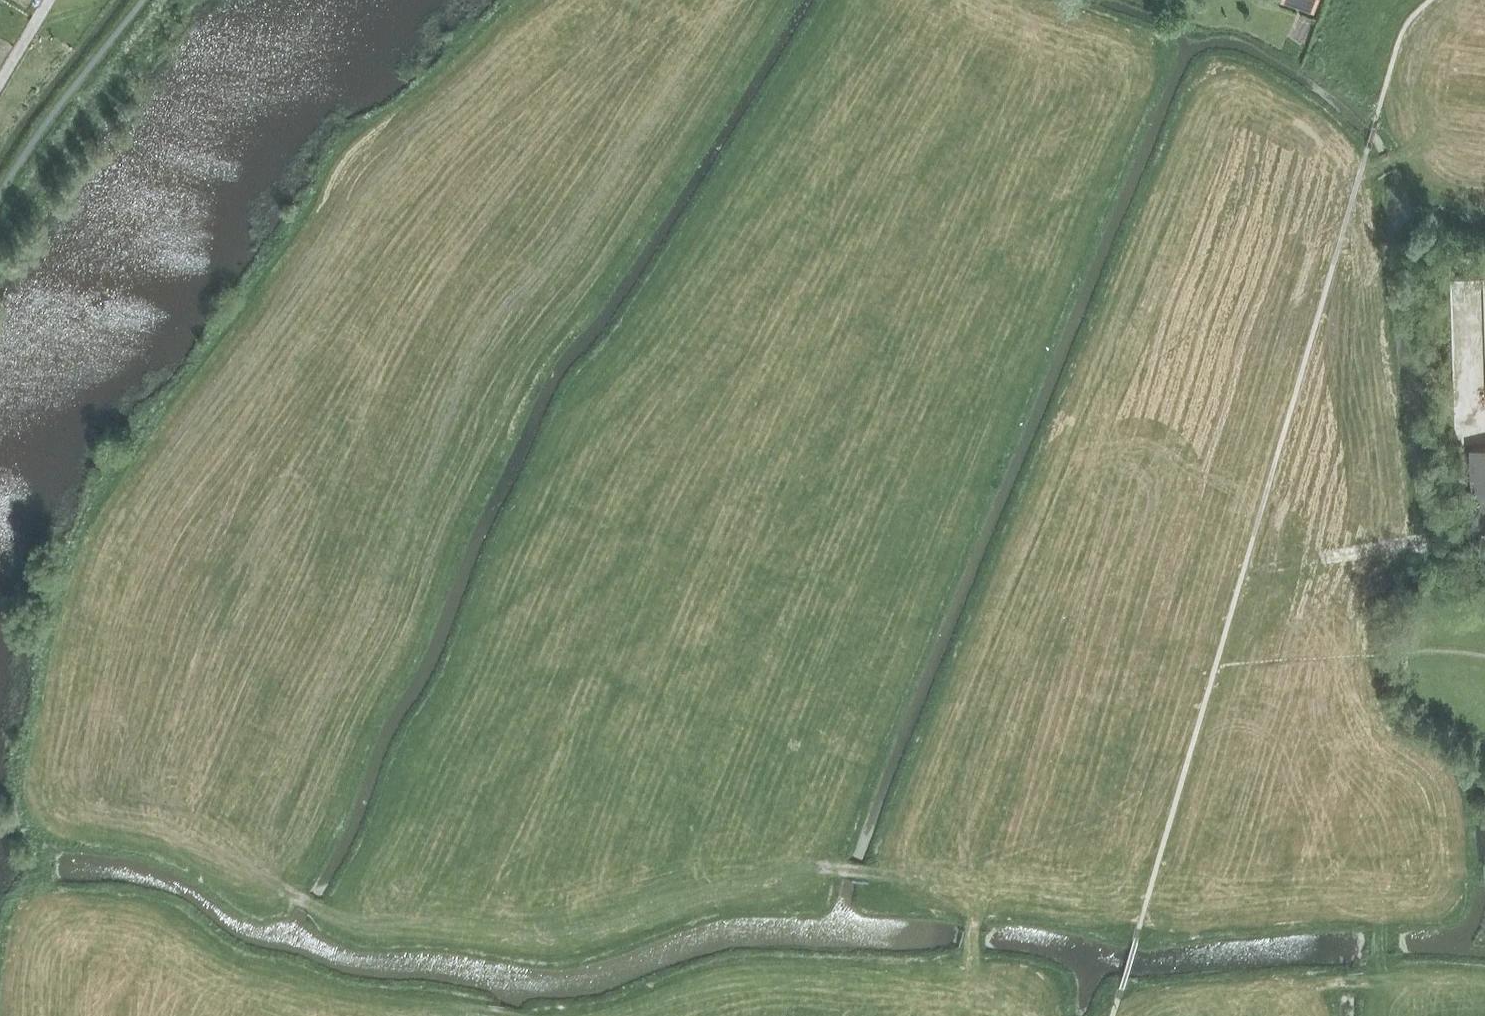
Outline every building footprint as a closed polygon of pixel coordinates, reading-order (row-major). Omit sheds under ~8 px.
[(1312,11),(1316,0),(1279,0),(1279,1),(1312,11)] [(50,49),(40,42),(35,49),(45,56),(50,49)] [(1468,449),(1471,527),(1484,526),(1484,448),(1468,449)]
